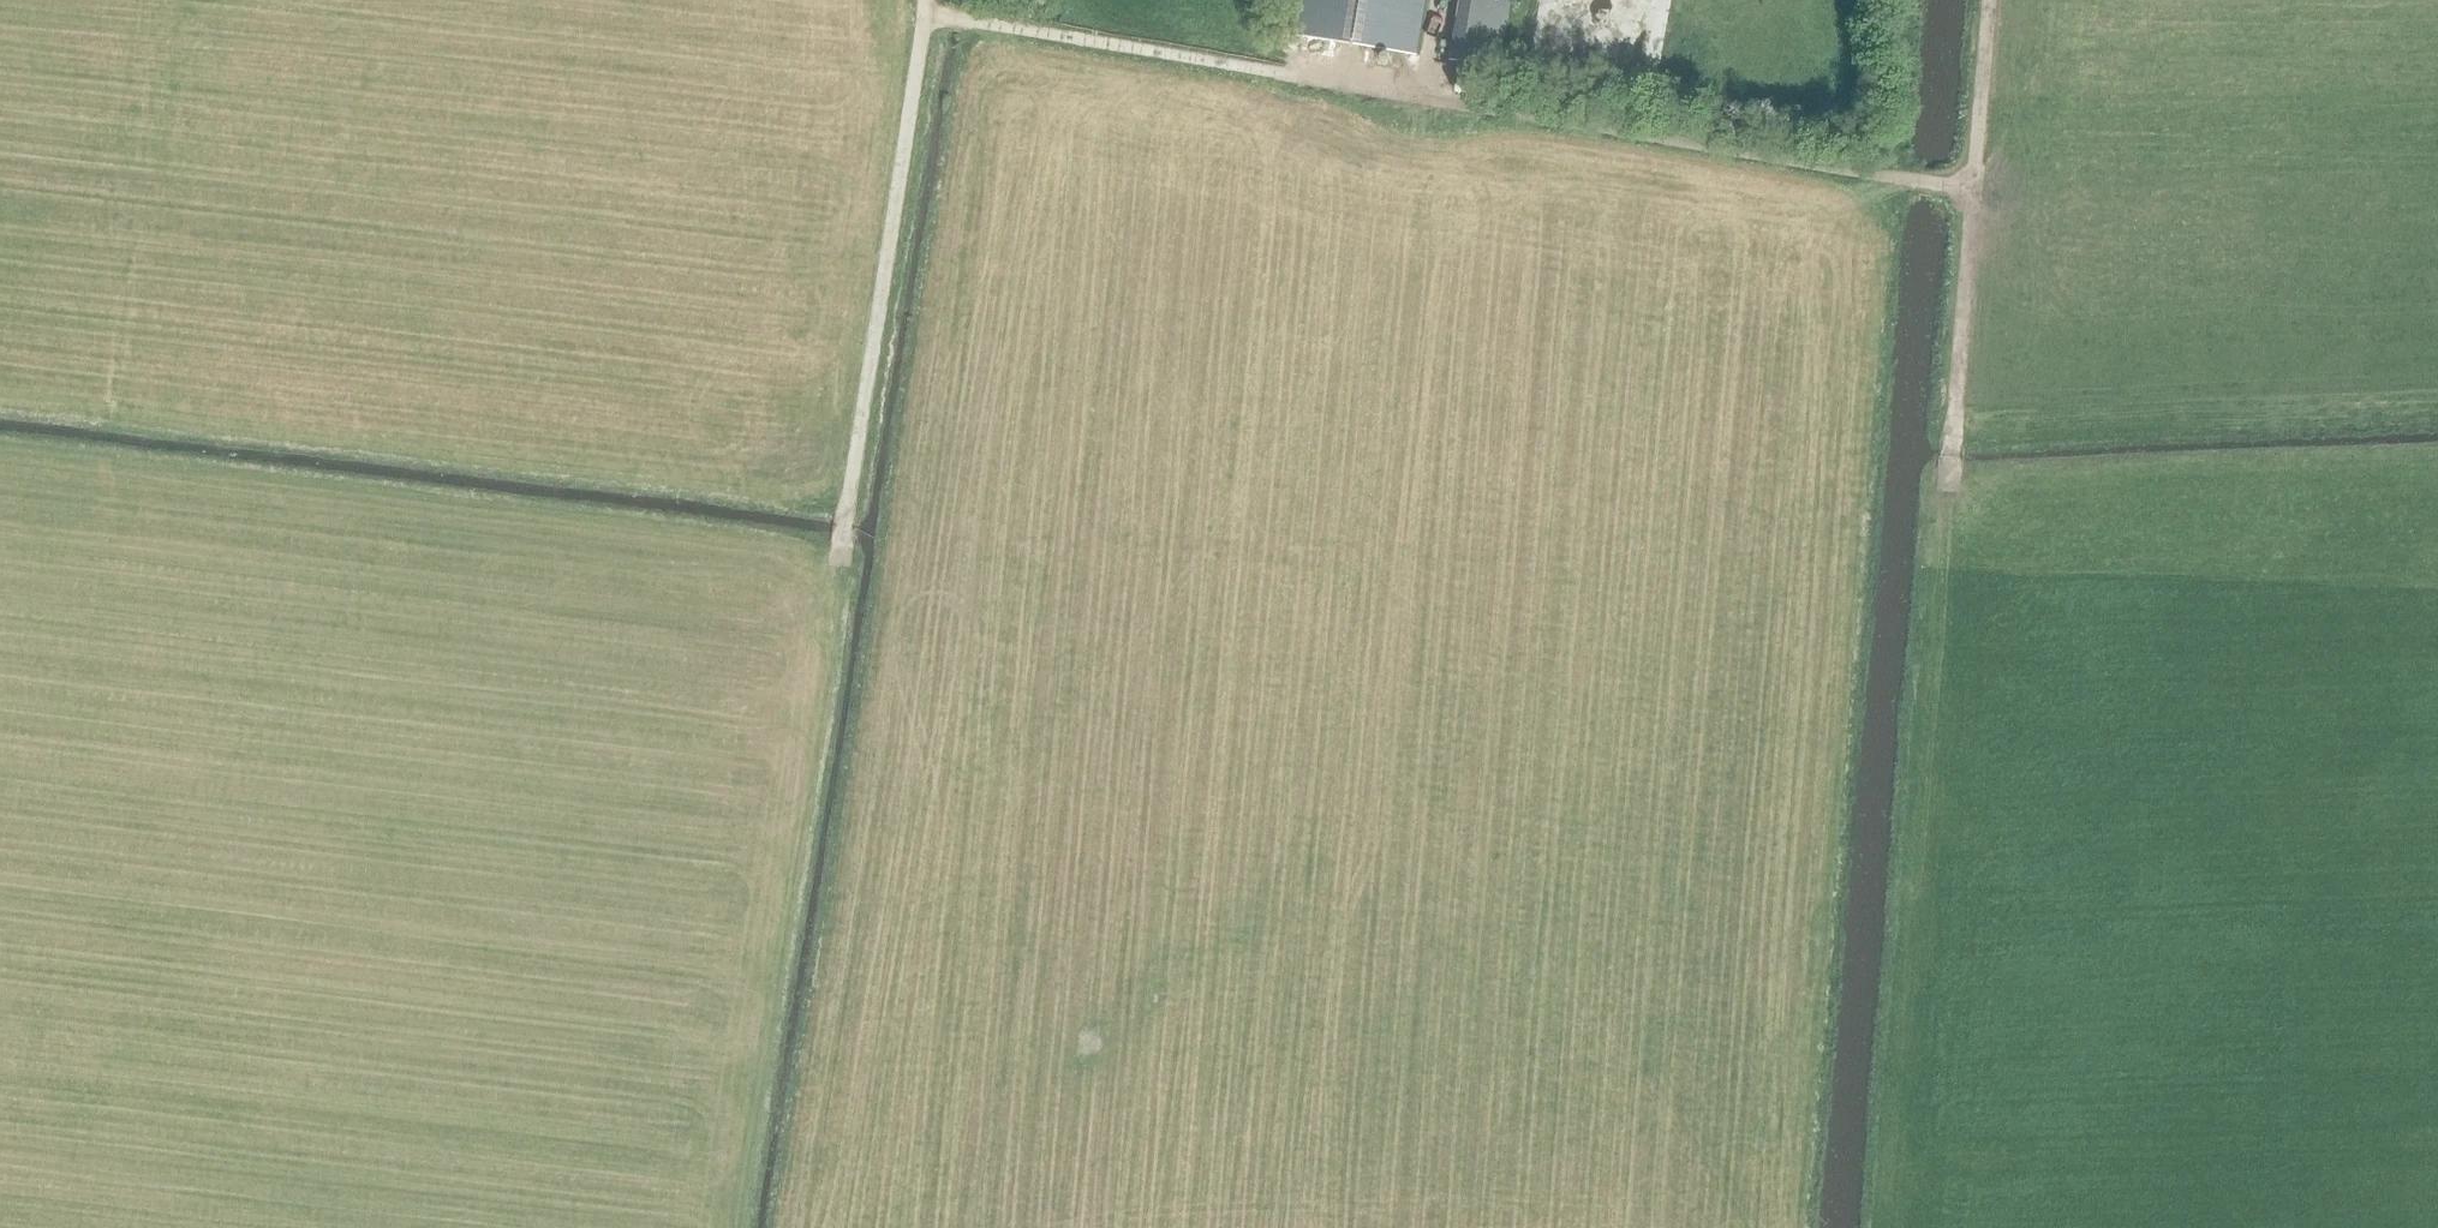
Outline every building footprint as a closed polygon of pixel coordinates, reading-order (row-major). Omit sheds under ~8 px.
[(1412,52),(1420,0),(1294,0),(1289,31),(1412,52)] [(1498,66),(1509,0),(1465,0),(1456,59),(1498,66)]
